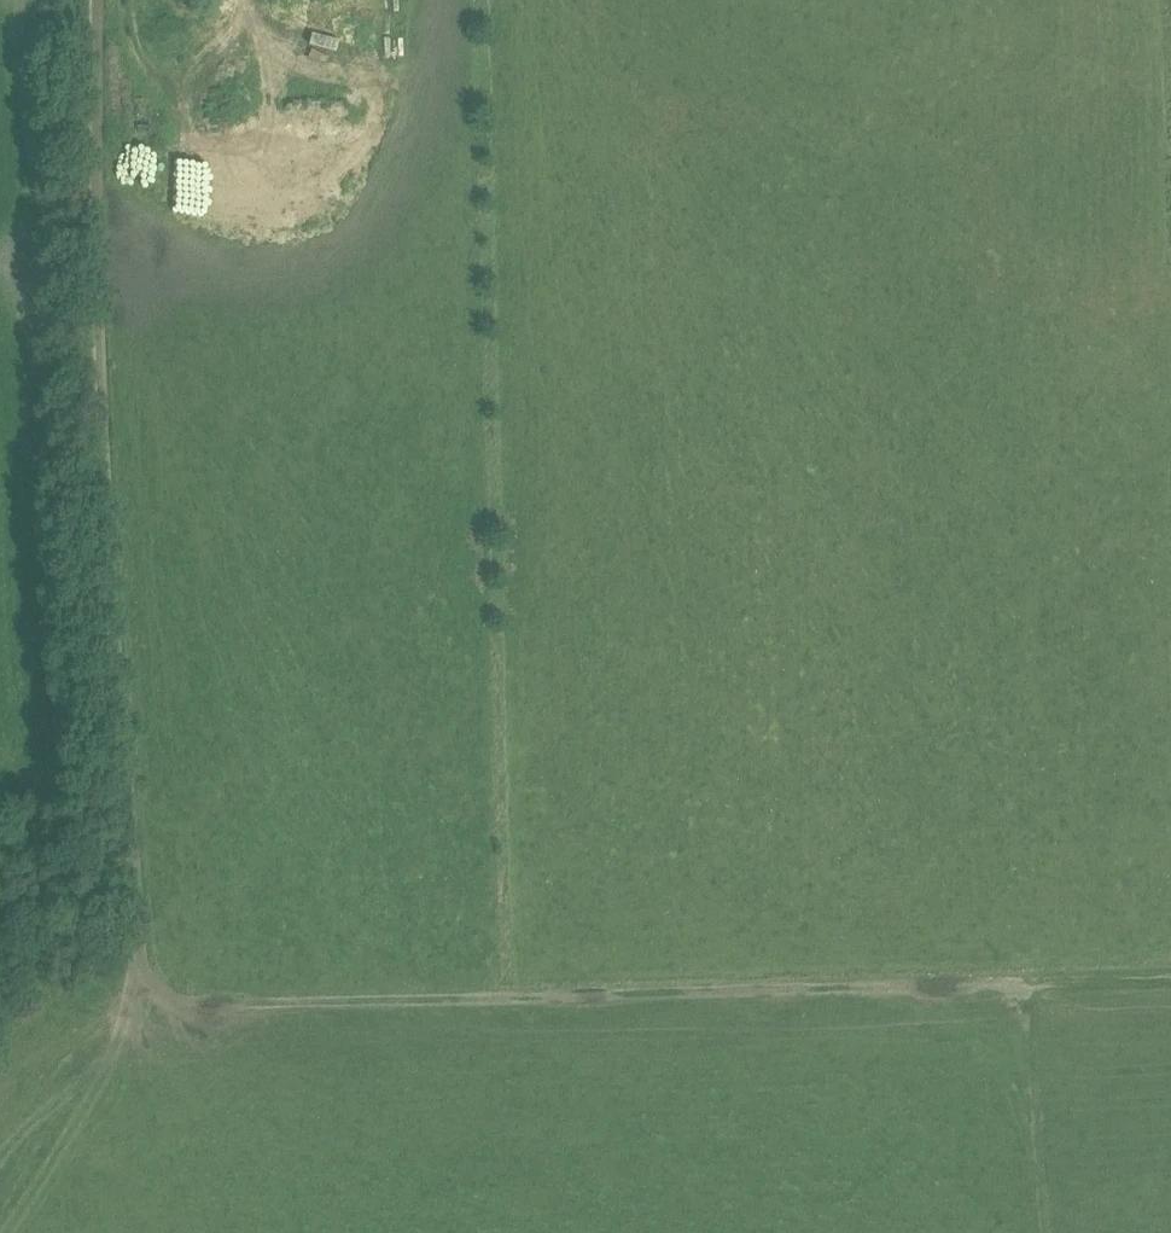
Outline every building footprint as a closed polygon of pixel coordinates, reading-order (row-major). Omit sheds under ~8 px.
[(149,170),(146,100),(117,101),(119,154),(120,154),(120,171),(149,170)]
